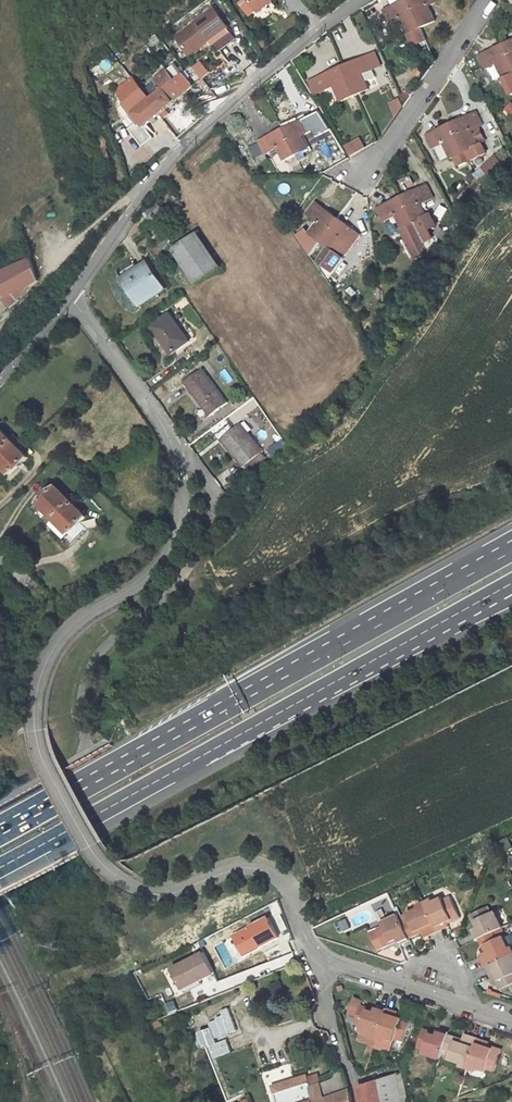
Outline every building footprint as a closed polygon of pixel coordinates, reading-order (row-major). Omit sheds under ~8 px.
[(259,12),(273,0),(249,0),(259,12)] [(385,11),(390,24),(401,19),(408,34),(422,28),(409,0),(408,0),(385,11)] [(422,28),(435,22),(428,6),(439,1),(438,0),(409,0),(422,28)] [(215,8),(176,36),(188,52),(207,37),(210,40),(228,26),(215,8)] [(228,26),(210,40),(213,45),(232,31),(228,26)] [(207,37),(188,52),(190,54),(210,40),(207,37)] [(480,55),(486,68),(497,64),(504,79),(511,75),(511,60),(504,44),(480,55)] [(373,69),(381,65),(376,53),(367,57),(373,69)] [(343,67),(355,95),(369,89),(365,82),(375,78),(371,70),(373,69),(367,57),(343,67)] [(187,93),(212,73),(201,60),(177,79),(187,93)] [(324,91),(334,86),(341,101),(355,95),(343,67),(318,78),(324,91)] [(169,70),(155,80),(163,90),(151,99),(162,113),(187,93),(177,79),(169,70)] [(114,93),(129,128),(138,122),(139,125),(142,123),(145,127),(162,113),(151,99),(134,78),(114,93)] [(305,83),(313,95),(324,91),(318,78),(305,83)] [(389,103),(396,117),(403,107),(399,99),(389,103)] [(475,112),(451,124),(469,162),(486,154),(481,144),(478,146),(471,130),(481,125),(475,112)] [(308,117),(284,129),(297,154),(308,148),(302,136),(315,130),(308,117)] [(469,162),(451,124),(427,135),(433,148),(444,143),(451,159),(454,158),(458,166),(469,162)] [(284,129),(260,141),(266,153),(272,151),(274,156),(282,153),(285,160),(297,154),(284,129)] [(148,131),(137,140),(143,147),(154,138),(148,131)] [(505,147),(496,136),(486,144),(494,155),(505,147)] [(105,165),(111,164),(105,149),(107,148),(102,137),(95,140),(105,165)] [(351,157),(367,148),(361,138),(345,147),(351,157)] [(482,168),(490,176),(502,164),(494,156),(482,168)] [(426,185),(402,197),(414,222),(426,217),(421,204),(433,198),(426,185)] [(402,197),(378,209),(385,221),(397,216),(403,228),(402,229),(416,258),(428,252),(414,222),(402,197)] [(308,214),(320,222),(312,234),(321,241),(338,218),(317,203),(308,214)] [(361,234),(338,218),(321,241),(331,248),(318,265),(328,280),(344,258),(332,249),(341,238),(352,246),(361,234)] [(439,226),(433,235),(442,243),(449,234),(439,226)] [(198,234),(175,250),(197,283),(220,267),(198,234)] [(1,296),(2,295),(2,293),(1,292),(4,291),(6,297),(4,300),(10,308),(21,299),(28,288),(39,281),(30,259),(0,272),(0,297),(1,296)] [(124,281),(141,305),(164,289),(147,263),(133,272),(134,274),(124,281)] [(170,314),(152,326),(171,354),(190,341),(170,314)] [(203,368),(184,382),(210,416),(228,402),(203,368)] [(241,424),(222,439),(243,466),(245,464),(260,453),(263,451),(241,424)] [(11,474),(29,457),(17,445),(20,440),(15,435),(11,439),(0,427),(0,462),(11,474)] [(245,464),(249,469),(263,458),(260,453),(245,464)] [(58,487),(40,503),(69,534),(74,530),(82,522),(87,516),(76,504),(79,500),(74,495),(70,499),(58,487)] [(82,522),(74,530),(77,533),(85,525),(82,522)] [(443,899),(442,897),(426,905),(438,931),(450,926),(449,923),(448,921),(453,918),(454,920),(460,917),(451,896),(443,899)] [(426,905),(408,914),(410,919),(416,931),(423,928),(424,931),(426,936),(438,931),(426,905)] [(489,906),(473,914),(479,927),(475,929),(480,938),(494,931),(503,927),(495,912),(492,913),(489,906)] [(399,914),(384,922),(385,925),(378,929),(386,945),(399,939),(401,942),(410,938),(403,923),(399,914)] [(269,918),(235,935),(243,952),(260,944),(262,947),(280,938),(269,918)] [(410,919),(403,923),(410,938),(424,931),(423,928),(416,931),(410,919)] [(498,939),(494,931),(480,938),(486,952),(490,950),(487,944),(498,939)] [(503,936),(498,939),(487,944),(490,950),(486,952),(482,954),(487,966),(511,955),(503,936)] [(260,944),(243,952),(244,956),(262,947),(260,944)] [(205,953),(174,968),(184,989),(202,980),(216,973),(205,953)] [(487,966),(492,977),(494,977),(497,976),(499,980),(496,981),(500,989),(511,984),(511,955),(487,966)] [(202,980),(184,989),(186,993),(203,985),(202,980)] [(283,985),(281,980),(271,985),(273,989),(283,985)] [(378,1035),(386,1011),(376,1008),(375,1011),(361,1007),(363,1002),(354,999),(349,1015),(358,1017),(356,1024),(362,1026),(362,1030),(378,1035)] [(403,1041),(410,1019),(402,1016),(401,1019),(396,1017),(397,1015),(398,1012),(387,1008),(386,1011),(378,1035),(394,1040),(395,1039),(403,1041)] [(214,1050),(217,1060),(235,1054),(229,1037),(239,1033),(232,1012),(209,1020),(213,1030),(202,1034),(209,1052),(214,1050)] [(443,1050),(448,1034),(439,1032),(438,1035),(424,1030),(418,1047),(425,1049),(424,1053),(440,1059),(443,1050)] [(462,1042),(463,1039),(448,1034),(443,1050),(452,1052),(456,1041),(462,1042)] [(469,1065),(478,1039),(465,1035),(463,1039),(462,1042),(456,1041),(452,1052),(450,1059),(469,1065)] [(495,1070),(502,1049),(494,1047),(493,1049),(488,1047),(488,1045),(489,1042),(478,1039),(469,1065),(486,1071),(487,1069),(495,1070)] [(273,1085),(279,1101),(314,1101),(309,1087),(304,1073),(298,1075),(296,1070),(290,1072),(291,1078),(273,1085)] [(290,1072),(271,1079),(273,1085),(291,1078),(290,1072)] [(396,1075),(377,1081),(382,1101),(401,1101),(396,1075)] [(377,1081),(359,1088),(362,1101),(382,1101),(377,1081)] [(309,1087),(314,1101),(352,1101),(350,1091),(327,1098),(323,1082),(309,1087)]
